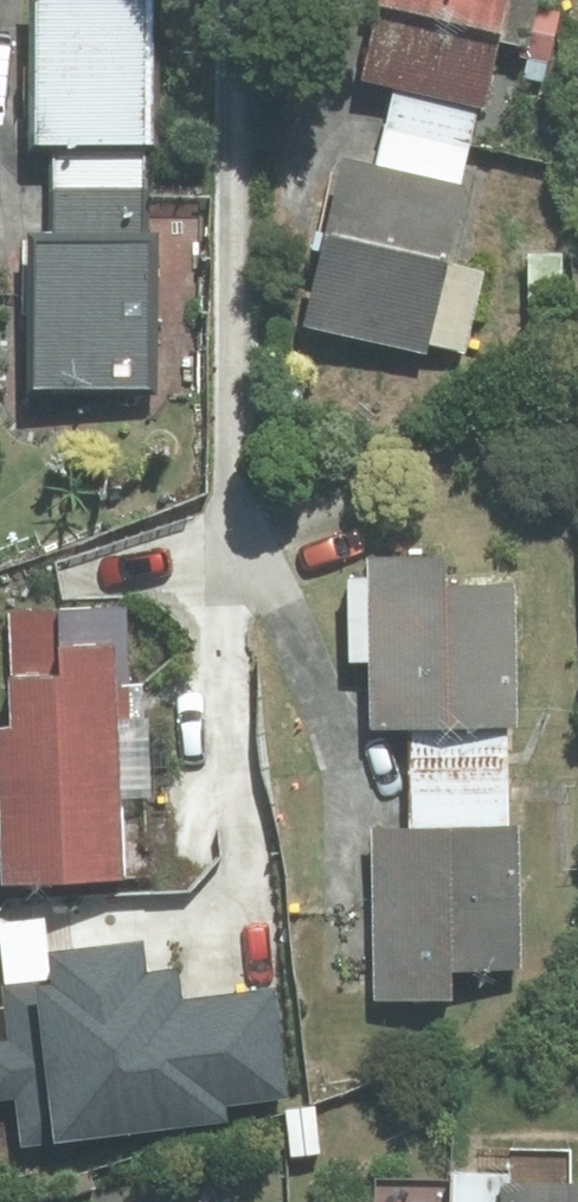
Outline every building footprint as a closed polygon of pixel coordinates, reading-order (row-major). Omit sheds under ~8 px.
[(170,146),(172,0),(47,0),(46,144),(170,146)] [(505,119),(528,0),(393,0),(375,94),(505,119)] [(344,150),(301,331),(451,367),(494,186),(344,150)] [(43,395),(158,399),(165,233),(50,229),(43,395)] [(379,724),(531,723),(531,571),(458,571),(458,545),(379,545),(379,724)] [(14,717),(21,872),(145,866),(132,608),(26,613),(31,716),(14,717)] [(529,963),(530,824),(386,823),(385,993),(477,993),(477,963),(529,963)] [(21,953),(24,995),(0,997),(0,1103),(11,1102),(16,1156),(234,1138),(232,1112),(296,1106),(286,983),(183,992),(182,975),(142,979),(99,946),(21,953)] [(473,1170),(472,1201),(577,1201),(577,1174),(473,1170)]
